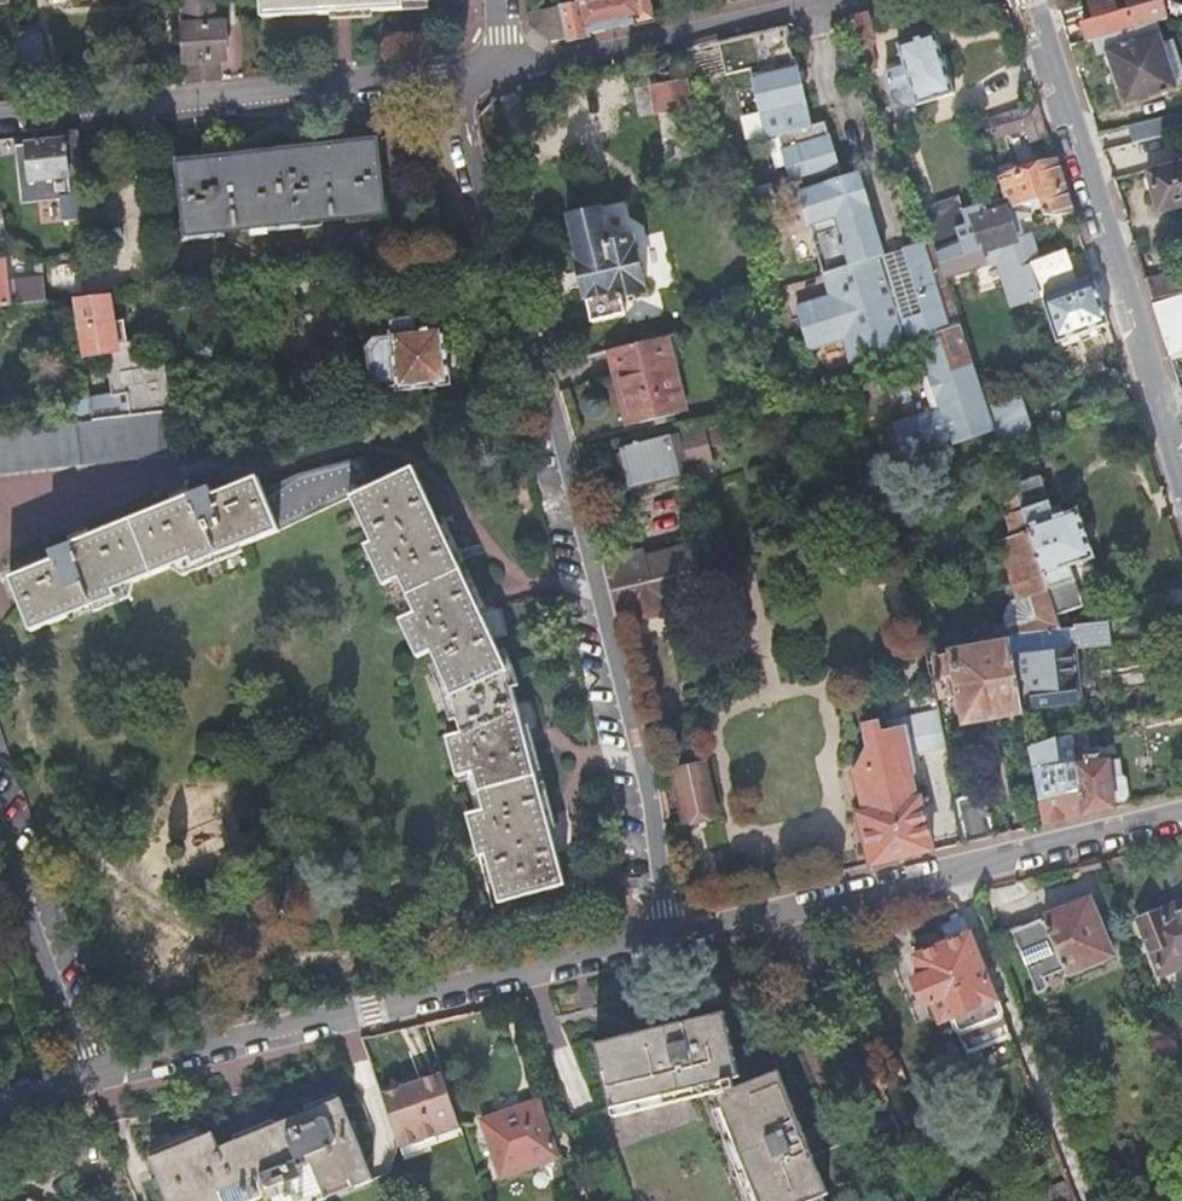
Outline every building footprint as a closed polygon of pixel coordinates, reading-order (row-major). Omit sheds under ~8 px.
[(263,18),(403,10),(403,4),(429,3),(429,0),(262,0),(263,18)] [(528,12),(528,26),(552,42),(589,34),(588,27),(635,16),(637,23),(655,19),(650,0),(583,0),(579,1),(528,12)] [(1087,6),(1091,20),(1079,24),(1085,41),(1090,40),(1150,23),(1162,19),(1156,0),(1109,0),(1087,6)] [(179,9),(184,82),(218,79),(216,59),(223,59),(220,25),(212,26),(211,6),(179,9)] [(865,15),(849,18),(858,49),(867,46),(872,40),(866,19),(865,15)] [(589,34),(637,23),(635,16),(588,27),(589,34)] [(1156,44),(1150,23),(1090,40),(1095,55),(1104,53),(1119,105),(1170,91),(1167,82),(1156,44)] [(792,58),(789,42),(790,42),(785,26),(777,28),(750,34),(717,42),(727,77),(751,72),(767,140),(779,137),(797,194),(798,193),(832,182),(844,178),(825,122),(811,125),(795,58),(792,58)] [(902,66),(885,71),(894,96),(896,99),(899,101),(902,102),(906,104),(911,104),(915,103),(919,102),(950,93),(932,33),(896,44),(902,66)] [(10,42),(13,82),(44,79),(37,40),(10,42)] [(1168,40),(1156,44),(1167,82),(1179,78),(1168,40)] [(689,86),(687,77),(653,85),(661,112),(693,105),(689,86)] [(1045,138),(1034,103),(990,117),(977,128),(980,139),(1022,127),(1027,143),(1045,138)] [(1126,124),(1130,141),(1181,129),(1181,118),(1180,111),(1126,124)] [(90,223),(80,134),(46,137),(47,145),(26,147),(27,152),(17,153),(23,207),(62,203),(64,226),(90,223)] [(375,140),(178,162),(186,236),(384,213),(375,140)] [(1144,169),(1153,210),(1181,204),(1181,160),(1144,169)] [(1053,162),(998,179),(1003,199),(1006,206),(1012,211),(1013,212),(1039,202),(1044,216),(1055,217),(1070,213),(1053,162)] [(832,182),(798,193),(830,300),(803,308),(815,345),(842,337),(851,360),(915,341),(928,379),(939,412),(899,425),(909,454),(950,439),(955,443),(992,431),(986,413),(942,283),(932,253),(932,252),(928,242),(904,248),(922,312),(903,318),(883,254),(859,174),(844,178),(832,182)] [(979,207),(959,214),(962,225),(953,229),(958,243),(932,252),(932,253),(942,283),(998,264),(1012,306),(1039,297),(1038,296),(1027,261),(1018,233),(1012,211),(1006,206),(1003,199),(979,207)] [(954,200),(917,212),(928,242),(932,252),(958,243),(953,229),(962,225),(959,214),(954,200)] [(602,207),(567,216),(593,320),(625,313),(621,296),(646,290),(634,240),(611,245),(602,207)] [(1027,231),(1018,233),(1027,261),(1035,258),(1027,231)] [(904,248),(883,254),(903,318),(922,312),(904,248)] [(1035,258),(1027,261),(1038,296),(1072,285),(1061,250),(1035,258)] [(0,263),(0,307),(49,301),(46,276),(10,279),(7,262),(0,263)] [(1142,277),(1149,299),(1181,291),(1181,274),(1180,268),(1142,277)] [(1105,323),(1092,282),(1040,299),(1053,339),(1105,323)] [(1149,299),(1167,356),(1181,351),(1181,291),(1149,299)] [(114,294),(77,298),(84,355),(108,352),(113,396),(126,395),(128,419),(160,415),(170,414),(164,367),(150,369),(149,358),(140,352),(134,352),(133,336),(123,337),(122,321),(117,321),(114,294)] [(371,340),(361,350),(366,386),(373,391),(390,390),(393,394),(444,386),(438,329),(413,331),(412,320),(387,323),(388,338),(371,340)] [(674,334),(608,351),(613,373),(620,372),(632,422),(685,409),(671,355),(679,352),(674,334)] [(939,412),(928,379),(888,393),(899,425),(939,412)] [(113,396),(89,399),(92,423),(128,419),(126,395),(113,396)] [(1015,399),(986,413),(992,431),(1000,456),(1031,444),(1015,399)] [(0,433),(0,475),(164,455),(160,415),(128,419),(92,423),(0,433)] [(674,436),(619,449),(630,494),(686,481),(674,436)] [(54,561),(11,579),(33,632),(116,598),(114,591),(190,560),(193,565),(346,500),(367,543),(360,547),(380,588),(394,581),(410,615),(397,621),(416,659),(430,655),(452,700),(459,732),(446,736),(456,776),(470,776),(480,809),(465,813),(476,855),(483,853),(498,901),(562,884),(505,668),(409,469),(370,485),(358,459),(300,472),(259,489),(254,476),(211,493),(208,486),(51,552),(54,561)] [(1037,482),(1011,491),(1012,495),(1056,624),(1084,615),(1069,574),(1091,566),(1075,516),(1053,524),(1037,482)] [(1058,629),(1056,624),(1012,495),(1001,498),(1007,516),(1002,518),(1010,541),(996,546),(1014,601),(1011,603),(1008,605),(1006,607),(1003,610),(1002,616),(1001,621),(1000,627),(1001,631),(1002,637),(1058,629)] [(642,551),(603,561),(610,589),(693,570),(689,549),(644,559),(642,551)] [(702,593),(696,569),(693,570),(610,589),(615,608),(632,604),(634,612),(639,615),(660,610),(663,606),(662,602),(702,593)] [(1152,592),(1156,615),(1181,611),(1181,587),(1152,592)] [(1104,648),(1101,623),(1060,629),(1058,629),(1002,637),(1002,645),(1004,645),(1016,709),(1016,711),(1071,703),(1064,654),(1104,648)] [(1004,645),(1002,645),(948,654),(948,660),(931,662),(937,698),(952,695),(957,719),(1016,709),(1004,645)] [(932,710),(895,719),(903,755),(939,745),(933,717),(932,710)] [(869,864),(929,850),(915,797),(910,799),(904,776),(907,773),(903,755),(895,719),(879,723),(881,733),(872,735),(870,726),(857,728),(863,752),(855,771),(865,812),(858,814),(869,864)] [(1059,740),(1045,743),(1048,769),(1062,767),(1059,740)] [(1045,743),(1023,749),(1042,824),(1111,808),(1113,808),(1112,802),(1123,801),(1127,798),(1125,780),(1121,778),(1110,779),(1108,763),(1062,767),(1048,769),(1045,743)] [(1119,762),(1108,763),(1110,779),(1121,778),(1119,762)] [(702,766),(671,772),(680,815),(710,809),(702,766)] [(980,790),(951,797),(961,843),(992,836),(980,790)] [(1088,899),(1042,918),(1043,920),(1062,969),(1065,974),(1110,956),(1088,899)] [(1140,920),(1161,971),(1181,962),(1181,899),(1165,906),(1167,912),(1161,915),(1159,912),(1140,920)] [(1009,1037),(960,913),(950,917),(951,922),(941,927),(948,943),(914,957),(923,977),(913,981),(923,1006),(934,1002),(942,1021),(955,1016),(970,1052),(1009,1037)] [(1040,918),(1012,930),(1037,991),(1038,990),(1039,990),(1040,989),(1041,989),(1042,989),(1043,988),(1044,988),(1045,987),(1046,986),(1046,985),(1047,984),(1047,983),(1047,982),(1046,981),(1044,976),(1062,969),(1043,920),(1041,921),(1040,918)] [(574,1127),(604,1200),(825,1200),(782,1080),(744,1086),(725,1013),(595,1044),(608,1109),(574,1127)] [(895,1052),(871,1062),(882,1089),(906,1080),(895,1052)] [(400,1089),(381,1096),(400,1150),(442,1135),(440,1130),(458,1123),(441,1074),(416,1083),(400,1089)] [(397,1081),(400,1089),(416,1083),(414,1075),(397,1081)] [(539,1098),(481,1117),(501,1175),(558,1155),(539,1098)] [(147,1161),(164,1200),(329,1200),(370,1185),(337,1101),(215,1149),(210,1136),(147,1161)] [(1118,1146),(1133,1180),(1146,1175),(1132,1140),(1118,1146)]
